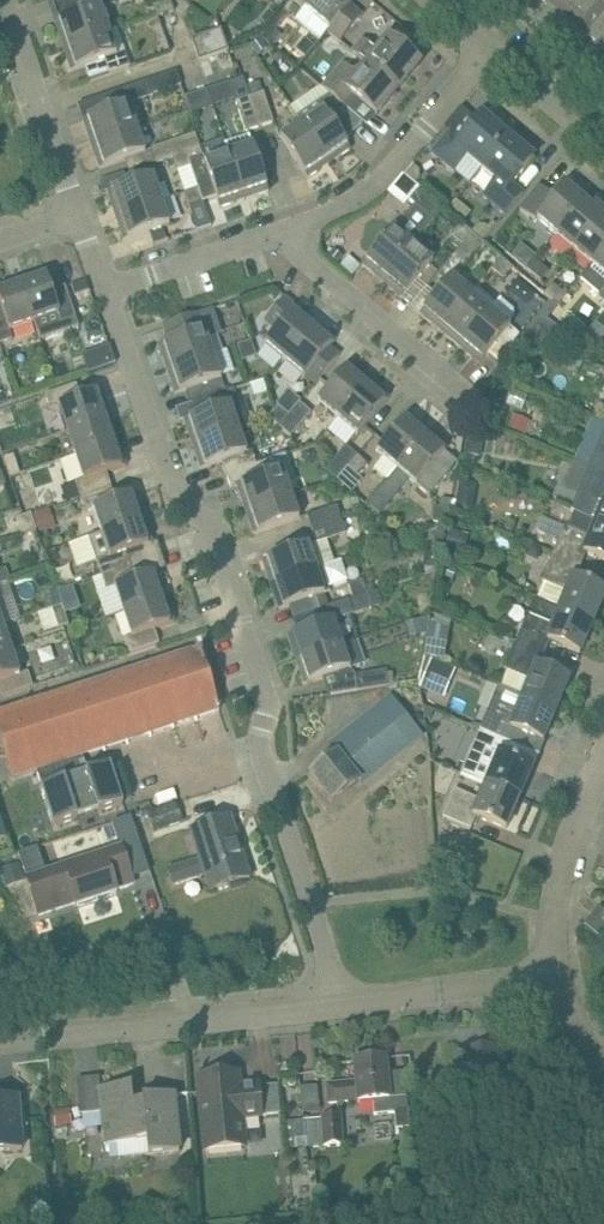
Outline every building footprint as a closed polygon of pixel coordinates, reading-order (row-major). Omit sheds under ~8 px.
[(49,1),(54,14),(67,10),(64,3),(75,0),(51,0),(49,1)] [(154,5),(158,16),(174,11),(171,0),(168,0),(154,5)] [(329,28),(350,5),(352,2),(351,0),(292,0),(284,10),(296,19),(305,7),(329,28)] [(546,1),(546,8),(535,22),(553,37),(583,1),(582,0),(545,0),(546,1)] [(603,19),(603,0),(584,0),(583,1),(603,19)] [(553,37),(571,52),(583,39),(590,38),(603,49),(603,19),(583,1),(553,37)] [(362,15),(350,5),(329,28),(327,30),(340,41),(362,15)] [(65,35),(68,44),(109,30),(101,6),(55,21),(60,36),(65,35)] [(268,11),(260,21),(269,28),(277,18),(268,11)] [(221,29),(192,40),(200,61),(229,50),(221,29)] [(270,29),(262,38),(272,46),(277,40),(275,33),(270,29)] [(109,30),(68,44),(71,54),(66,56),(71,71),(105,59),(110,73),(130,66),(125,52),(117,55),(109,30)] [(367,64),(398,89),(420,63),(389,37),(377,52),(363,40),(353,52),(367,64)] [(261,39),(251,46),(258,56),(268,48),(261,39)] [(333,99),(363,123),(363,122),(346,106),(353,95),(377,115),(398,89),(367,64),(355,78),(339,65),(320,88),(329,95),(333,99)] [(177,71),(147,81),(152,95),(181,85),(177,71)] [(245,86),(249,95),(261,91),(258,82),(245,86)] [(302,122),(302,123),(330,164),(351,149),(346,141),(363,123),(333,99),(329,95),(320,88),(319,86),(291,107),(298,116),(302,122)] [(264,92),(251,96),(261,125),(274,121),(264,92)] [(80,111),(116,104),(114,93),(78,100),(80,111)] [(261,125),(251,96),(239,101),(248,129),(261,125)] [(93,132),(96,142),(137,128),(129,104),(83,119),(88,134),(93,132)] [(481,169),(508,137),(482,115),(462,140),(451,131),(432,153),(454,171),(466,156),(481,169)] [(330,164),(302,123),(281,137),(308,178),(330,164)] [(137,128),(96,142),(100,152),(95,153),(100,168),(146,152),(137,128)] [(181,137),(187,153),(191,166),(192,165),(199,188),(204,202),(217,197),(220,208),(245,199),(229,153),(227,145),(217,148),(217,156),(217,157),(205,161),(195,132),(181,137)] [(227,145),(229,153),(245,199),(269,191),(254,145),(249,132),(225,141),(227,145)] [(187,153),(181,137),(152,147),(158,163),(173,157),(187,153)] [(508,137),(481,169),(495,181),(483,196),(504,214),(522,193),(511,183),(518,177),(534,158),(508,137)] [(187,153),(173,157),(178,170),(191,166),(187,153)] [(420,177),(419,170),(413,166),(405,175),(414,183),(420,177)] [(118,204),(121,214),(161,200),(153,175),(107,191),(112,206),(118,204)] [(537,217),(556,233),(584,201),(561,182),(551,194),(540,185),(520,208),(535,221),(537,217)] [(204,202),(199,188),(185,192),(190,206),(204,202)] [(419,188),(410,199),(416,204),(434,219),(434,220),(444,209),(419,188)] [(161,200),(121,214),(124,224),(119,225),(124,240),(148,232),(162,227),(170,225),(161,200)] [(556,233),(576,249),(603,216),(603,211),(595,203),(592,207),(584,201),(556,233)] [(382,281),(413,244),(434,219),(416,204),(395,228),(394,227),(367,259),(363,265),(382,281)] [(593,263),(603,250),(603,216),(576,249),(593,263)] [(473,233),(483,241),(497,224),(492,221),(487,226),(485,224),(477,225),(472,232),(473,233)] [(452,235),(463,244),(473,233),(472,232),(462,223),(452,235)] [(162,227),(148,232),(154,246),(167,241),(162,227)] [(483,241),(473,233),(463,244),(452,257),(464,267),(484,242),(483,241)] [(413,244),(382,281),(402,298),(434,261),(413,244)] [(331,248),(326,254),(335,261),(340,255),(331,248)] [(593,263),(603,272),(603,250),(593,263)] [(493,269),(505,278),(514,267),(503,258),(493,269)] [(535,259),(527,269),(541,281),(549,271),(535,259)] [(22,284),(35,323),(41,340),(80,327),(76,317),(66,286),(52,291),(46,271),(30,276),(32,281),(22,284)] [(470,281),(465,288),(451,276),(421,313),(440,330),(471,293),(477,286),(470,281)] [(71,286),(74,296),(88,292),(84,282),(71,286)] [(0,308),(0,343),(0,344),(1,344),(14,340),(11,331),(35,323),(22,284),(12,287),(11,283),(0,286),(0,303),(2,307),(0,308)] [(519,312),(531,301),(513,283),(502,294),(519,312)] [(553,284),(545,293),(560,305),(569,297),(553,284)] [(440,330),(460,347),(491,310),(471,293),(440,330)] [(286,361),(317,324),(285,297),(265,321),(276,331),(265,344),(286,361)] [(497,303),(491,310),(460,347),(479,363),(488,354),(499,363),(520,334),(510,326),(510,324),(509,324),(514,317),(514,309),(500,297),(496,302),(497,303)] [(173,368),(214,354),(223,351),(218,334),(208,338),(200,313),(163,326),(169,341),(159,344),(164,359),(169,358),(173,368)] [(317,324),(286,361),(315,385),(340,356),(330,348),(336,340),(317,324)] [(85,353),(91,369),(116,360),(110,343),(85,353)] [(187,390),(191,403),(227,391),(214,354),(173,368),(176,377),(171,379),(176,393),(187,390)] [(338,419),(370,381),(350,364),(318,402),(338,419)] [(370,381),(338,419),(358,435),(389,398),(370,381)] [(67,430),(110,416),(105,401),(100,403),(97,392),(81,398),(77,384),(46,395),(50,409),(59,406),(67,430)] [(194,433),(198,442),(238,428),(239,429),(253,425),(245,400),(230,405),(230,404),(239,401),(235,388),(227,391),(191,403),(196,416),(184,419),(190,434),(194,433)] [(300,401),(290,415),(280,427),(292,437),(312,412),(300,401)] [(269,418),(280,427),(290,415),(279,406),(269,418)] [(474,417),(494,425),(498,415),(478,408),(474,417)] [(387,481),(397,469),(429,431),(409,414),(377,453),(384,458),(374,470),(387,481)] [(115,430),(110,416),(67,430),(76,455),(114,442),(110,432),(115,430)] [(257,465),(253,451),(247,453),(239,429),(238,428),(198,442),(201,452),(196,454),(201,469),(223,461),(227,474),(257,465)] [(429,431),(397,469),(418,485),(449,448),(429,431)] [(590,466),(603,472),(603,434),(590,466)] [(481,457),(484,436),(476,435),(473,456),(481,457)] [(66,502),(80,497),(111,486),(107,472),(127,466),(121,450),(117,452),(114,442),(76,455),(84,480),(75,483),(75,481),(61,486),(66,502)] [(348,466),(358,455),(347,446),(326,470),(337,479),(348,466)] [(14,454),(4,458),(11,478),(21,474),(14,454)] [(247,498),(251,509),(292,495),(287,479),(294,477),(287,455),(257,465),(227,474),(232,488),(237,486),(242,500),(247,498)] [(369,464),(358,455),(348,466),(359,476),(369,464)] [(597,521),(603,524),(603,472),(590,466),(572,511),(574,512),(597,521)] [(323,482),(330,480),(327,471),(320,473),(323,482)] [(116,499),(111,486),(80,497),(85,511),(94,508),(102,532),(140,520),(136,510),(141,508),(136,493),(116,499)] [(292,495),(251,509),(254,518),(249,519),(254,534),(300,519),(292,495)] [(385,506),(374,497),(367,505),(379,514),(385,506)] [(473,507),(455,504),(454,515),(472,517),(473,507)] [(308,515),(312,529),(343,519),(338,505),(308,515)] [(436,507),(433,522),(448,524),(451,509),(436,507)] [(45,509),(33,513),(40,533),(52,529),(45,509)] [(554,555),(581,566),(587,553),(603,560),(603,524),(597,521),(574,512),(568,528),(565,527),(554,555)] [(17,518),(22,535),(37,530),(32,513),(17,518)] [(316,542),(327,538),(358,528),(353,515),(343,519),(312,529),(316,542)] [(102,576),(133,565),(129,551),(153,543),(148,528),(143,529),(140,520),(102,532),(89,537),(102,576)] [(447,531),(439,529),(435,547),(444,548),(447,531)] [(464,556),(470,535),(448,530),(443,551),(464,556)] [(276,582),(317,568),(308,544),(263,560),(268,575),(273,573),(276,582)] [(581,566),(554,555),(543,582),(544,582),(537,599),(593,623),(603,596),(603,590),(576,579),(581,566)] [(317,568),(276,582),(279,593),(274,594),(279,609),(325,594),(324,590),(349,581),(342,560),(317,568)] [(124,611),(162,598),(158,589),(163,587),(157,572),(137,578),(133,565),(102,576),(106,589),(115,585),(124,611)] [(11,579),(7,567),(0,569),(0,583),(11,579)] [(453,581),(457,570),(448,567),(444,578),(453,581)] [(349,584),(353,596),(367,591),(363,580),(349,584)] [(58,591),(63,605),(65,613),(81,608),(73,586),(58,591)] [(48,591),(53,607),(61,604),(56,588),(48,591)] [(377,588),(367,591),(353,596),(354,598),(321,609),(325,622),(288,635),(293,650),(298,648),(301,657),(342,644),(334,621),(372,608),(382,604),(377,588)] [(124,611),(124,612),(132,636),(124,639),(128,653),(159,643),(155,629),(175,622),(169,607),(165,608),(162,598),(124,611)] [(517,642),(545,654),(550,640),(580,653),(593,623),(537,599),(536,598),(528,615),(517,642)] [(63,605),(53,608),(59,627),(69,624),(63,605)] [(430,621),(448,628),(452,617),(432,609),(430,621)] [(3,625),(0,626),(0,653),(11,650),(3,625)] [(342,644),(301,657),(305,668),(300,669),(305,684),(351,668),(366,663),(359,640),(343,645),(342,644)] [(529,679),(522,696),(556,710),(569,679),(539,666),(545,654),(517,642),(506,670),(507,670),(529,679)] [(118,657),(115,648),(105,651),(108,660),(118,657)] [(0,653),(0,690),(2,696),(33,685),(28,671),(20,674),(11,650),(0,653)] [(153,667),(0,717),(0,741),(12,777),(220,709),(201,651),(153,667)] [(443,696),(456,667),(433,656),(420,685),(443,696)] [(387,670),(356,675),(358,690),(389,685),(387,670)] [(514,728),(543,741),(556,710),(522,696),(498,686),(491,702),(480,729),(508,741),(514,728)] [(345,747),(310,774),(332,803),(360,781),(362,784),(422,736),(390,696),(338,738),(345,747)] [(424,716),(430,718),(434,709),(422,705),(424,716)] [(493,767),(486,784),(519,798),(532,767),(503,754),(508,741),(480,729),(468,756),(493,767)] [(120,800),(126,798),(116,767),(110,769),(109,765),(89,772),(83,754),(35,770),(41,787),(39,788),(51,827),(76,819),(75,814),(95,807),(97,812),(122,804),(120,800)] [(519,798),(486,784),(480,800),(455,789),(443,817),(471,829),(477,816),(507,828),(519,798)] [(176,804),(148,813),(154,830),(182,821),(176,804)] [(211,891),(250,878),(230,818),(191,831),(211,891)] [(122,847),(48,872),(38,846),(19,852),(39,914),(77,902),(78,905),(117,892),(116,889),(134,883),(122,847)] [(171,883),(191,879),(188,860),(167,864),(171,883)] [(17,861),(0,867),(0,869),(6,885),(24,879),(17,861)] [(599,906),(593,914),(603,922),(603,910),(599,906)] [(45,968),(40,952),(38,953),(37,948),(25,952),(32,972),(45,968)] [(465,1049),(469,1087),(498,1084),(494,1046),(465,1049)] [(328,1084),(330,1102),(359,1098),(360,1101),(373,1099),(375,1115),(394,1113),(409,1111),(405,1072),(388,1073),(386,1057),(355,1060),(357,1081),(328,1084)] [(239,1088),(238,1074),(199,1078),(206,1149),(245,1146),(242,1117),(261,1115),(258,1087),(239,1088)] [(317,1083),(302,1084),(303,1110),(319,1109),(317,1083)] [(132,1084),(101,1087),(107,1146),(148,1141),(149,1156),(178,1152),(174,1095),(143,1098),(143,1102),(134,1103),(132,1084)] [(0,1103),(0,1152),(23,1150),(18,1101),(0,1103)] [(54,1109),(55,1125),(72,1124),(70,1108),(54,1109)] [(394,1113),(396,1128),(411,1126),(409,1111),(394,1113)] [(307,1117),(310,1147),(344,1145),(341,1114),(307,1117)] [(310,1147),(307,1117),(287,1119),(290,1148),(310,1147)]
